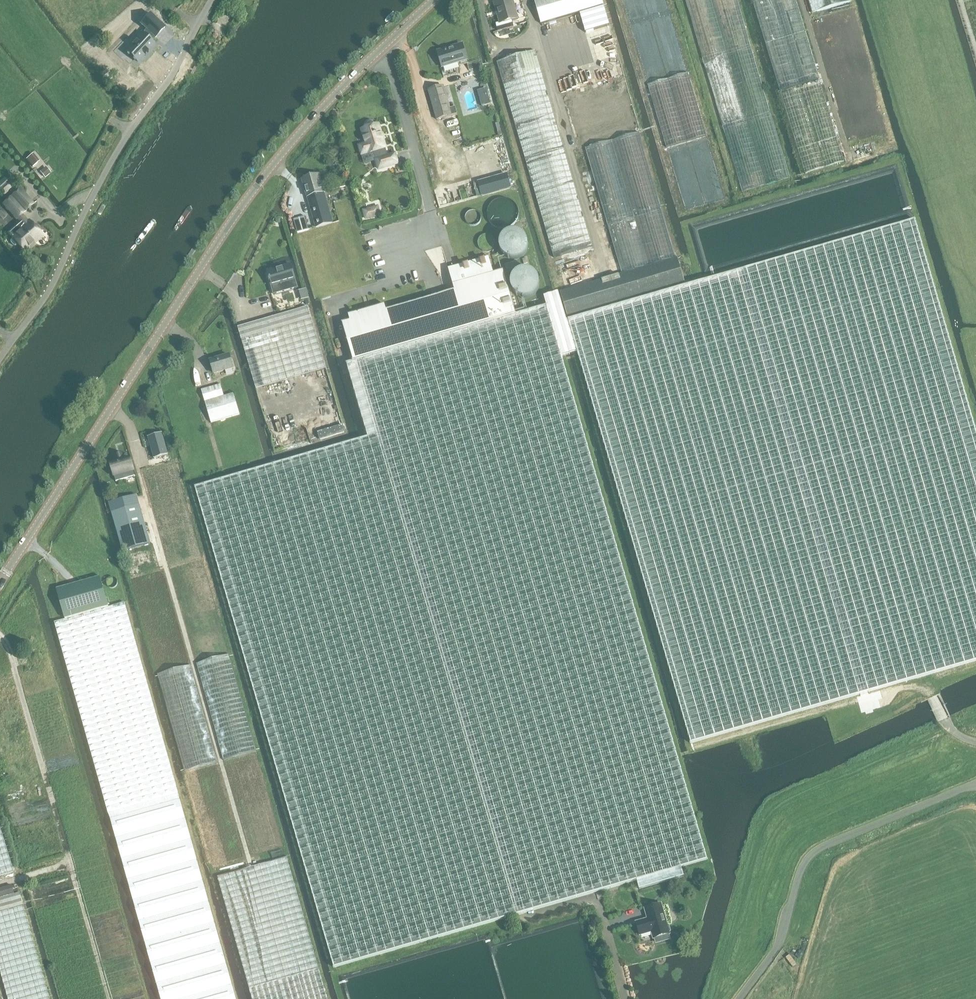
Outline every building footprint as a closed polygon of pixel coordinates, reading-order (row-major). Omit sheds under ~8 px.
[(513,26),(512,21),(518,19),(513,0),(504,0),(495,3),(500,22),(497,23),(498,30),(513,26)] [(604,6),(602,0),(534,0),(541,24),(542,24),(578,147),(640,129),(604,6)] [(738,0),(686,0),(742,192),(790,178),(738,0)] [(805,174),(844,162),(795,0),(752,0),(805,174)] [(812,13),(851,2),(852,2),(851,0),(809,0),(812,13)] [(142,33),(125,51),(129,55),(129,56),(130,56),(133,58),(132,59),(133,59),(137,63),(144,56),(145,56),(145,55),(147,53),(148,53),(148,52),(154,45),(151,42),(155,37),(155,38),(164,28),(150,14),(141,24),(146,29),(142,34),(142,33)] [(444,68),(467,61),(462,44),(439,51),(444,68)] [(554,258),(592,247),(536,51),(497,62),(554,258)] [(666,146),(706,134),(688,72),(647,84),(666,146)] [(451,108),(444,86),(429,91),(437,120),(458,114),(456,107),(451,108)] [(366,144),(359,146),(362,155),(373,152),(376,159),(388,156),(386,148),(379,125),(375,126),(374,123),(373,122),(372,121),(370,121),(368,121),(366,122),(365,124),(364,126),(365,129),(362,129),(366,144)] [(640,133),(586,148),(622,274),(676,258),(640,133)] [(33,154),(26,159),(32,167),(39,162),(33,154)] [(388,156),(376,159),(378,170),(398,164),(395,154),(388,156)] [(46,167),(40,171),(45,177),(51,173),(46,167)] [(302,180),(316,228),(334,222),(320,175),(302,180)] [(12,186),(5,178),(0,183),(0,190),(4,194),(12,186)] [(5,205),(6,206),(5,207),(8,210),(9,210),(14,216),(14,217),(16,219),(18,218),(21,222),(8,233),(13,238),(10,240),(10,241),(10,242),(13,246),(14,246),(16,246),(18,244),(25,252),(41,237),(46,242),(37,232),(39,231),(39,229),(35,225),(34,225),(32,227),(26,221),(25,221),(20,216),(33,204),(20,189),(14,195),(15,196),(5,205)] [(377,207),(363,211),(365,220),(380,216),(377,207)] [(305,216),(294,219),(298,232),(309,229),(305,216)] [(544,297),(547,306),(561,357),(577,352),(691,744),(975,661),(975,429),(915,219),(567,321),(558,292),(544,297)] [(350,321),(342,323),(353,362),(516,315),(503,270),(493,273),(489,257),(448,268),(453,285),(454,290),(386,310),(384,304),(348,315),(350,321)] [(561,292),(568,318),(685,284),(677,258),(676,258),(622,274),(561,292)] [(291,265),(268,272),(274,294),(298,288),(291,265)] [(334,968),(637,880),(681,868),(707,860),(547,306),(516,315),(353,362),(347,364),(368,438),(195,487),(334,968)] [(308,307),(238,328),(242,340),(256,389),(326,369),(311,320),(308,307)] [(214,375),(234,369),(230,355),(210,361),(214,375)] [(224,397),(221,385),(201,390),(205,402),(212,423),(240,415),(233,394),(224,397)] [(160,439),(146,443),(152,465),(166,462),(160,439)] [(129,479),(128,473),(134,472),(129,454),(117,458),(118,462),(110,464),(114,477),(115,477),(116,482),(129,479)] [(139,504),(112,512),(123,551),(150,543),(139,504)] [(100,577),(57,589),(66,619),(55,622),(109,813),(162,998),(236,998),(178,794),(125,603),(109,607),(100,577)] [(13,872),(0,830),(0,876),(13,872)] [(287,857),(218,877),(252,998),(327,998),(287,857)] [(681,868),(637,880),(639,889),(684,877),(681,868)] [(23,905),(19,893),(14,894),(11,885),(0,888),(0,972),(7,998),(49,998),(23,905)] [(652,933),(654,940),(672,935),(671,932),(672,932),(670,925),(669,925),(662,903),(645,908),(647,919),(636,922),(640,936),(652,933)]
